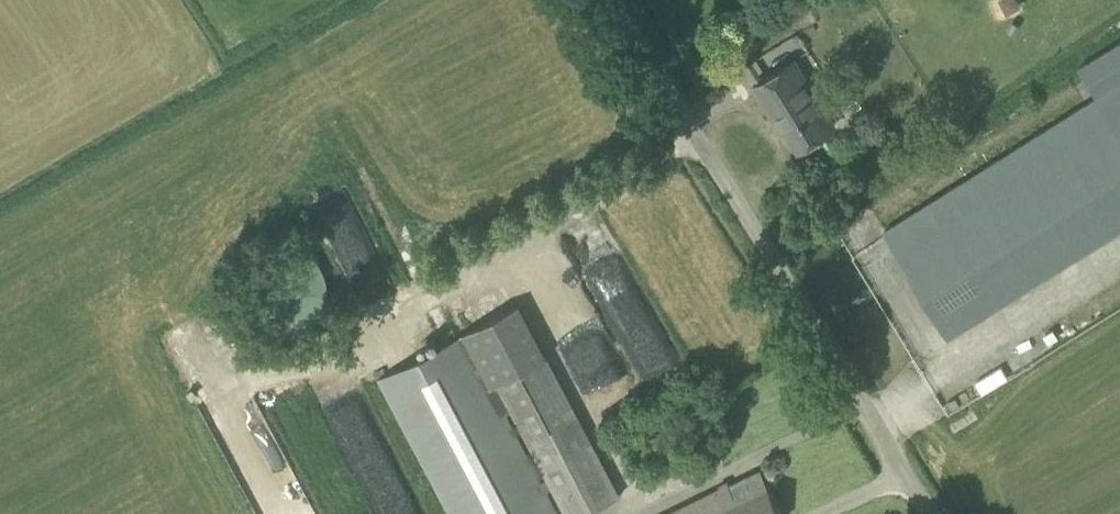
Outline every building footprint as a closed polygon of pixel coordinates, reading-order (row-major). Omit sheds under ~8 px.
[(1119,230),(1119,41),(1079,66),(1099,98),(885,230),(950,335),(1119,230)] [(795,59),(772,74),(753,85),(773,117),(777,115),(798,148),(836,125),(795,59)] [(593,217),(569,229),(586,264),(610,253),(593,217)] [(257,325),(265,329),(274,331),(284,331),(293,329),(302,325),(309,320),(315,312),(320,304),(322,295),(323,286),(321,277),(318,268),(313,260),(306,254),(298,249),(289,246),(280,245),(271,246),(262,249),(254,253),(247,260),(241,267),(238,276),(236,285),(237,295),(239,304),(243,312),(249,319),(257,325)] [(549,304),(574,371),(610,358),(585,291),(549,304)] [(546,490),(541,482),(504,411),(500,403),(463,334),(377,379),(335,402),(394,513),(558,513),(546,490)] [(504,411),(512,407),(549,478),(541,482),(546,490),(553,486),(568,513),(585,513),(619,496),(546,357),(498,382),(507,399),(500,403),(504,411)] [(681,426),(662,436),(652,440),(668,474),(698,460),(681,426)] [(760,470),(730,485),(728,481),(717,487),(719,489),(666,513),(781,513),(760,470)]
